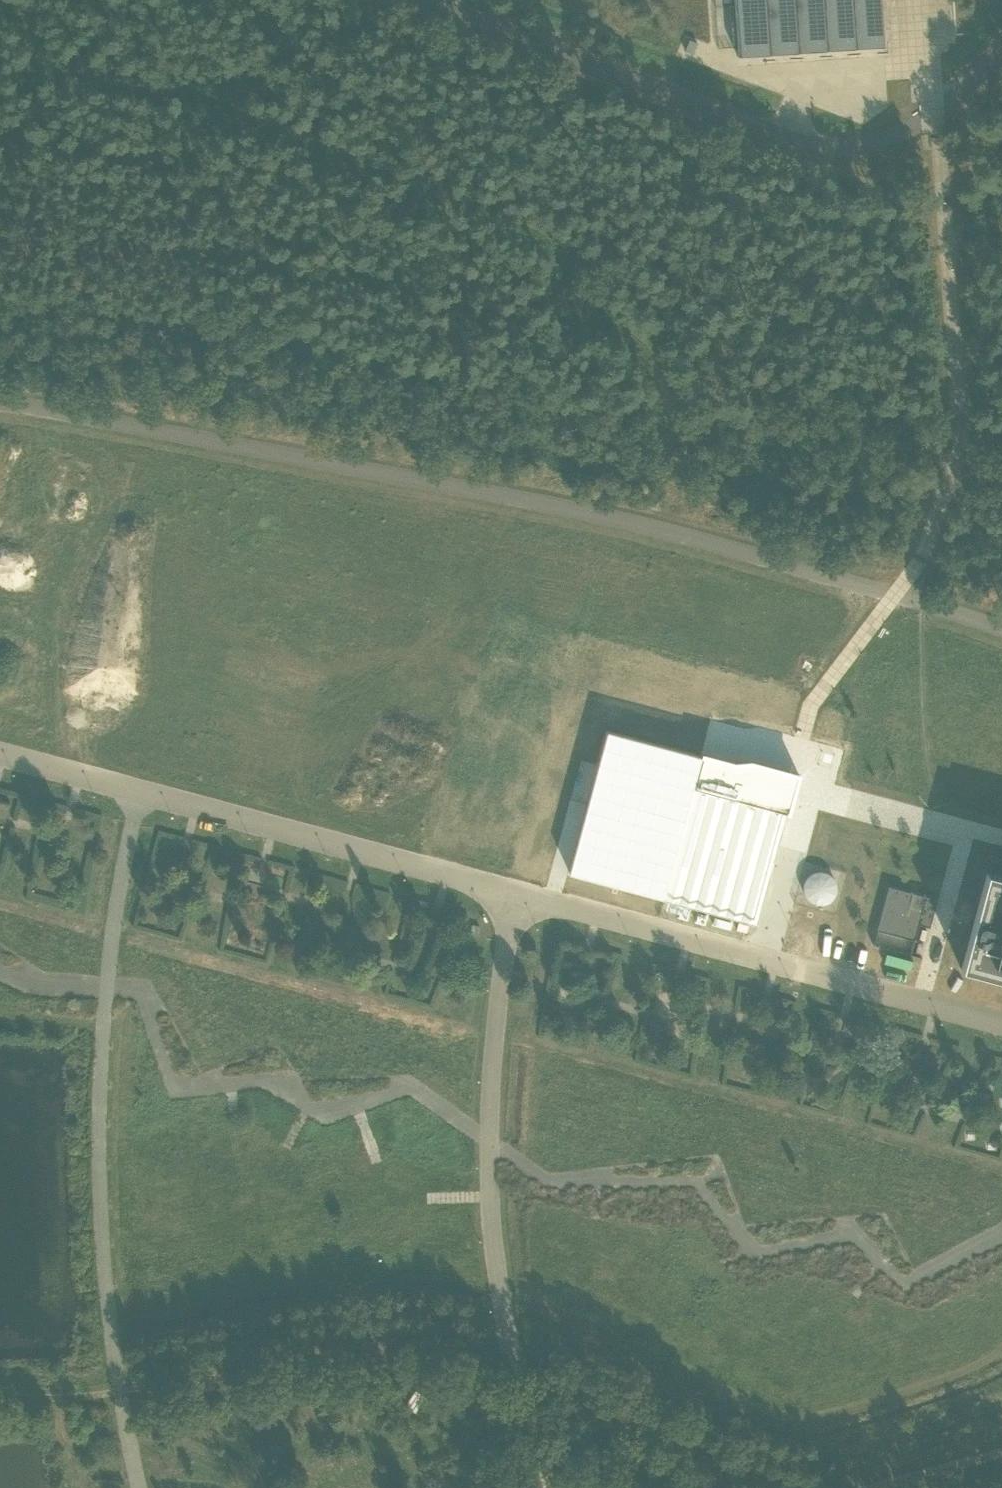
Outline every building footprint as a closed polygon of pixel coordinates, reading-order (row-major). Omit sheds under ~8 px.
[(737,25),(740,56),(884,46),(881,0),(736,0),(736,11),(732,11),(733,26),(737,25)] [(696,793),(704,763),(612,738),(575,874),(758,923),(786,818),(696,793)] [(704,762),(704,763),(696,793),(786,818),(789,819),(799,780),(753,768),(735,770),(704,762)] [(987,872),(986,872),(961,968),(1001,979),(1001,877),(987,872)] [(937,899),(888,885),(876,929),(915,940),(919,924),(930,927),(937,899)]
